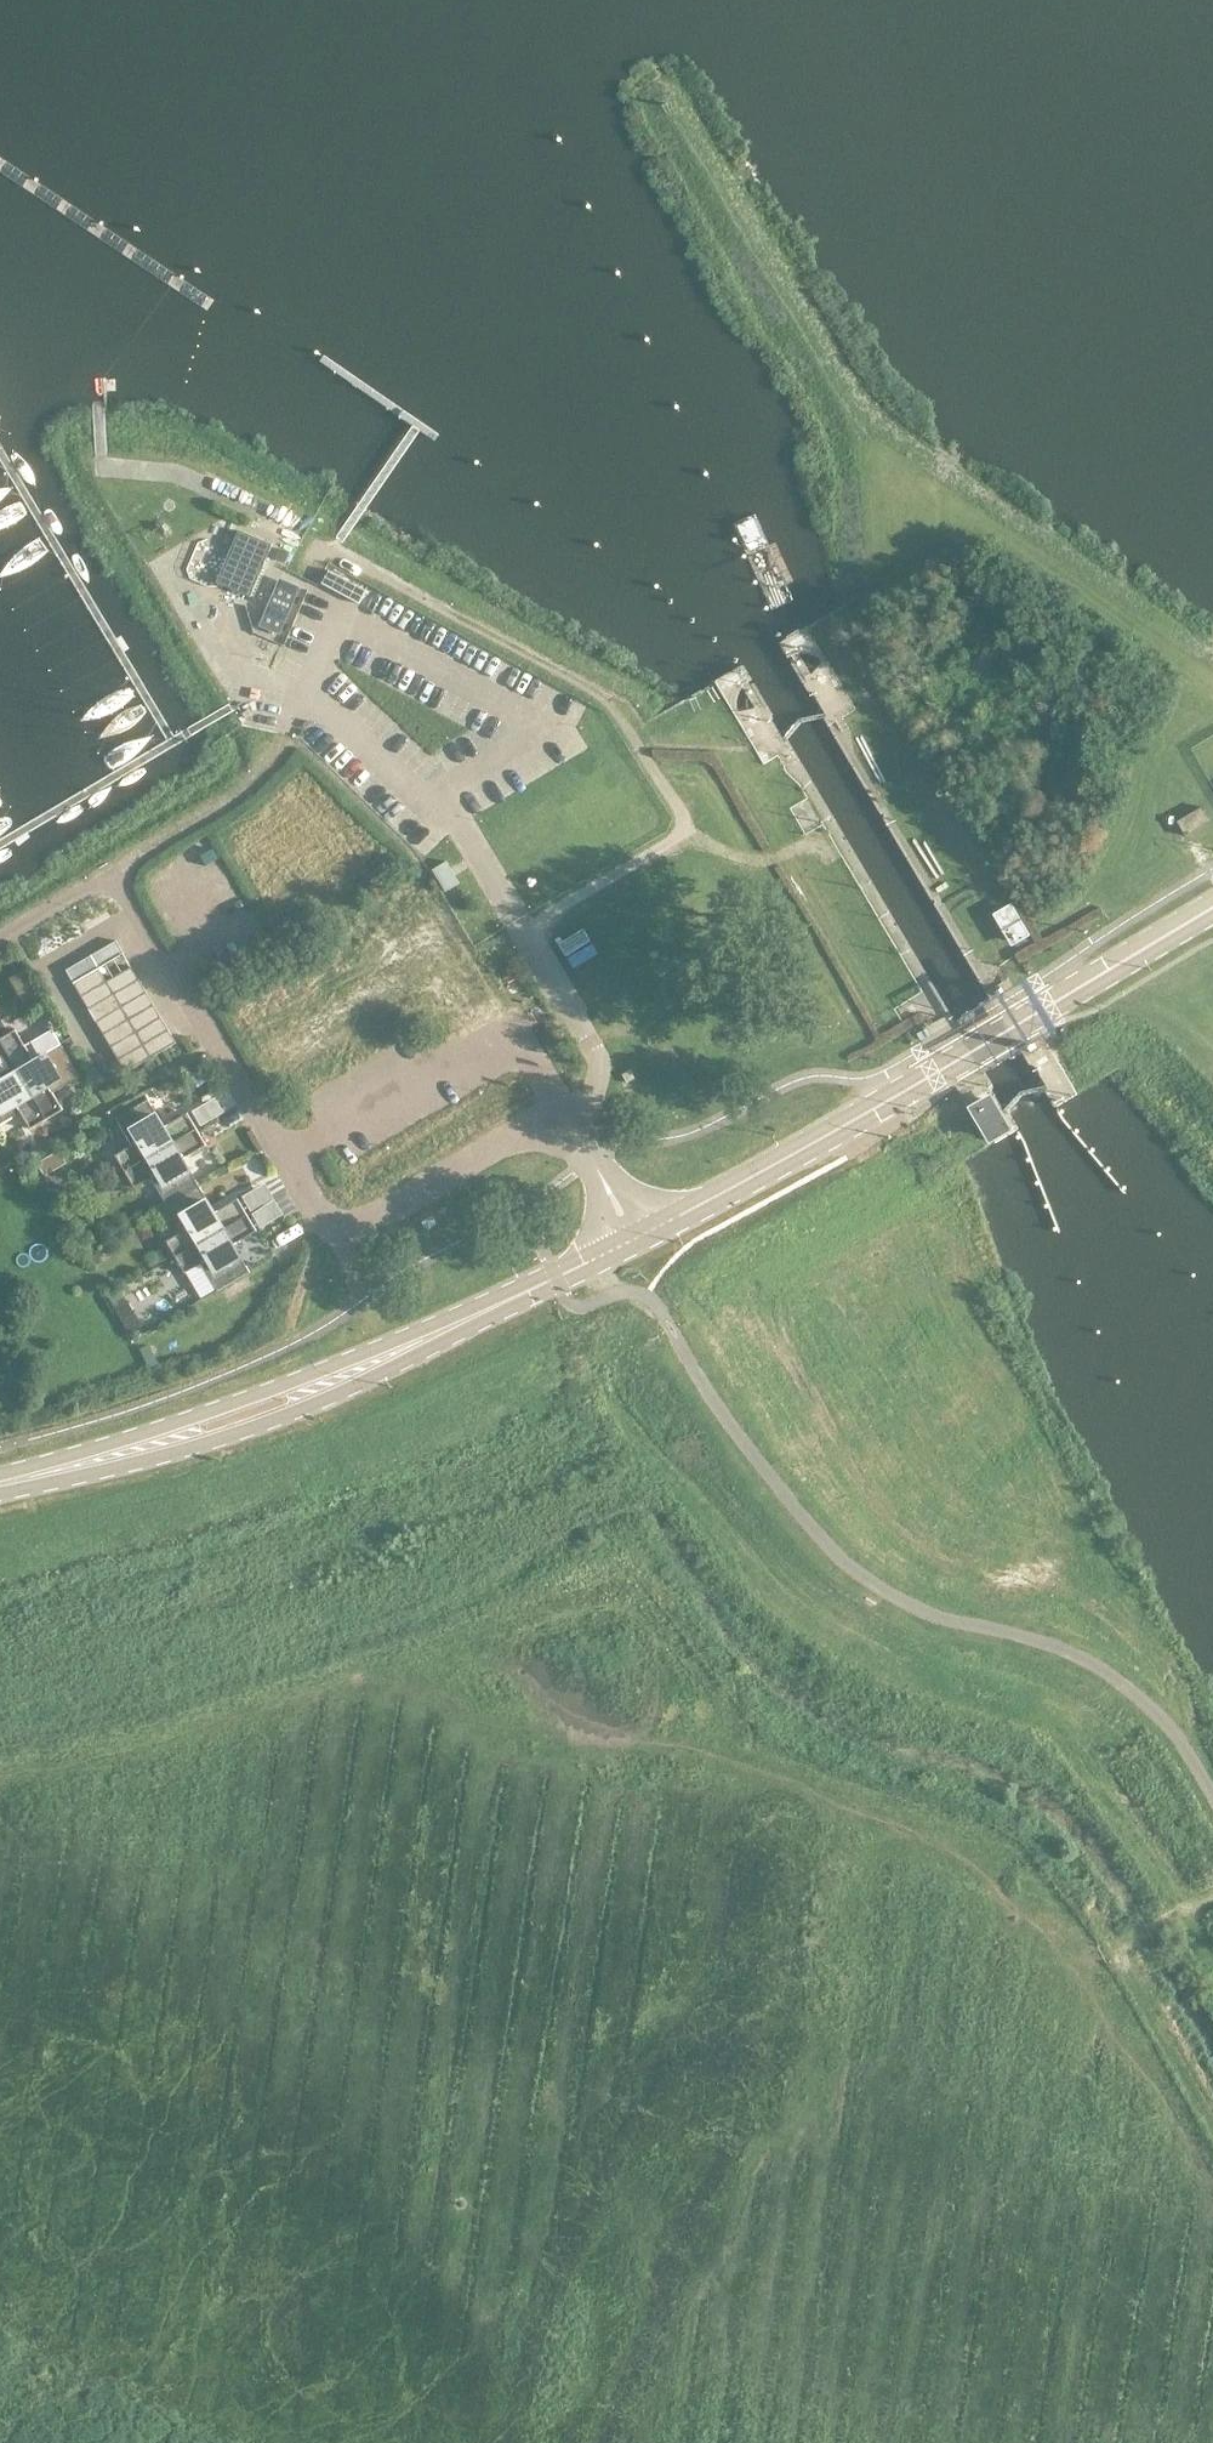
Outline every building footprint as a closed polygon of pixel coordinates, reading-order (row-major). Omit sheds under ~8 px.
[(217,582),(250,596),(272,543),(239,529),(217,582)] [(281,547),(276,557),(286,561),(290,551),(281,547)] [(250,696),(258,698),(261,689),(252,687),(250,696)] [(1211,819),(1202,806),(1177,820),(1185,834),(1211,819)] [(1012,906),(999,914),(1015,940),(1027,932),(1012,906)] [(117,940),(92,955),(99,967),(124,953),(117,940)] [(92,955),(67,970),(74,982),(99,967),(92,955)] [(139,978),(131,965),(106,980),(114,992),(139,978)] [(106,980),(99,967),(74,982),(81,995),(106,980)] [(146,990),(139,978),(114,992),(121,1005),(146,990)] [(114,992),(106,980),(81,995),(89,1007),(114,992)] [(154,1003),(146,990),(121,1005),(129,1018),(154,1003)] [(121,1005),(114,992),(89,1007),(96,1020),(121,1005)] [(161,1015),(154,1003),(129,1018),(136,1030),(161,1015)] [(129,1018),(121,1005),(96,1020),(104,1032),(129,1018)] [(168,1028),(161,1015),(136,1030),(143,1043),(168,1028)] [(136,1030),(129,1018),(104,1032),(111,1045),(136,1030)] [(0,1037),(0,1039),(47,1118),(63,1108),(53,1091),(80,1075),(61,1043),(34,1059),(16,1028),(0,1037)] [(176,1041),(168,1028),(143,1043),(151,1055),(176,1041)] [(143,1043),(136,1030),(111,1045),(118,1058),(143,1043)] [(0,1039),(0,1123),(21,1110),(31,1128),(47,1118),(0,1039)] [(151,1055),(143,1043),(118,1058),(126,1070),(151,1055)] [(141,1078),(142,1077),(149,1073),(145,1065),(136,1070),(141,1078)] [(164,1125),(148,1097),(117,1116),(133,1143),(115,1153),(125,1170),(197,1127),(188,1111),(164,1125)] [(989,1098),(975,1106),(992,1136),(1007,1127),(989,1098)] [(207,1144),(197,1127),(125,1170),(135,1186),(152,1176),(167,1203),(199,1184),(184,1157),(207,1144)] [(215,1210),(199,1184),(167,1203),(183,1229),(166,1239),(175,1255),(247,1213),(238,1197),(215,1210)] [(257,1229),(247,1213),(175,1255),(185,1272),(202,1262),(218,1289),(250,1270),(234,1243),(257,1229)]
